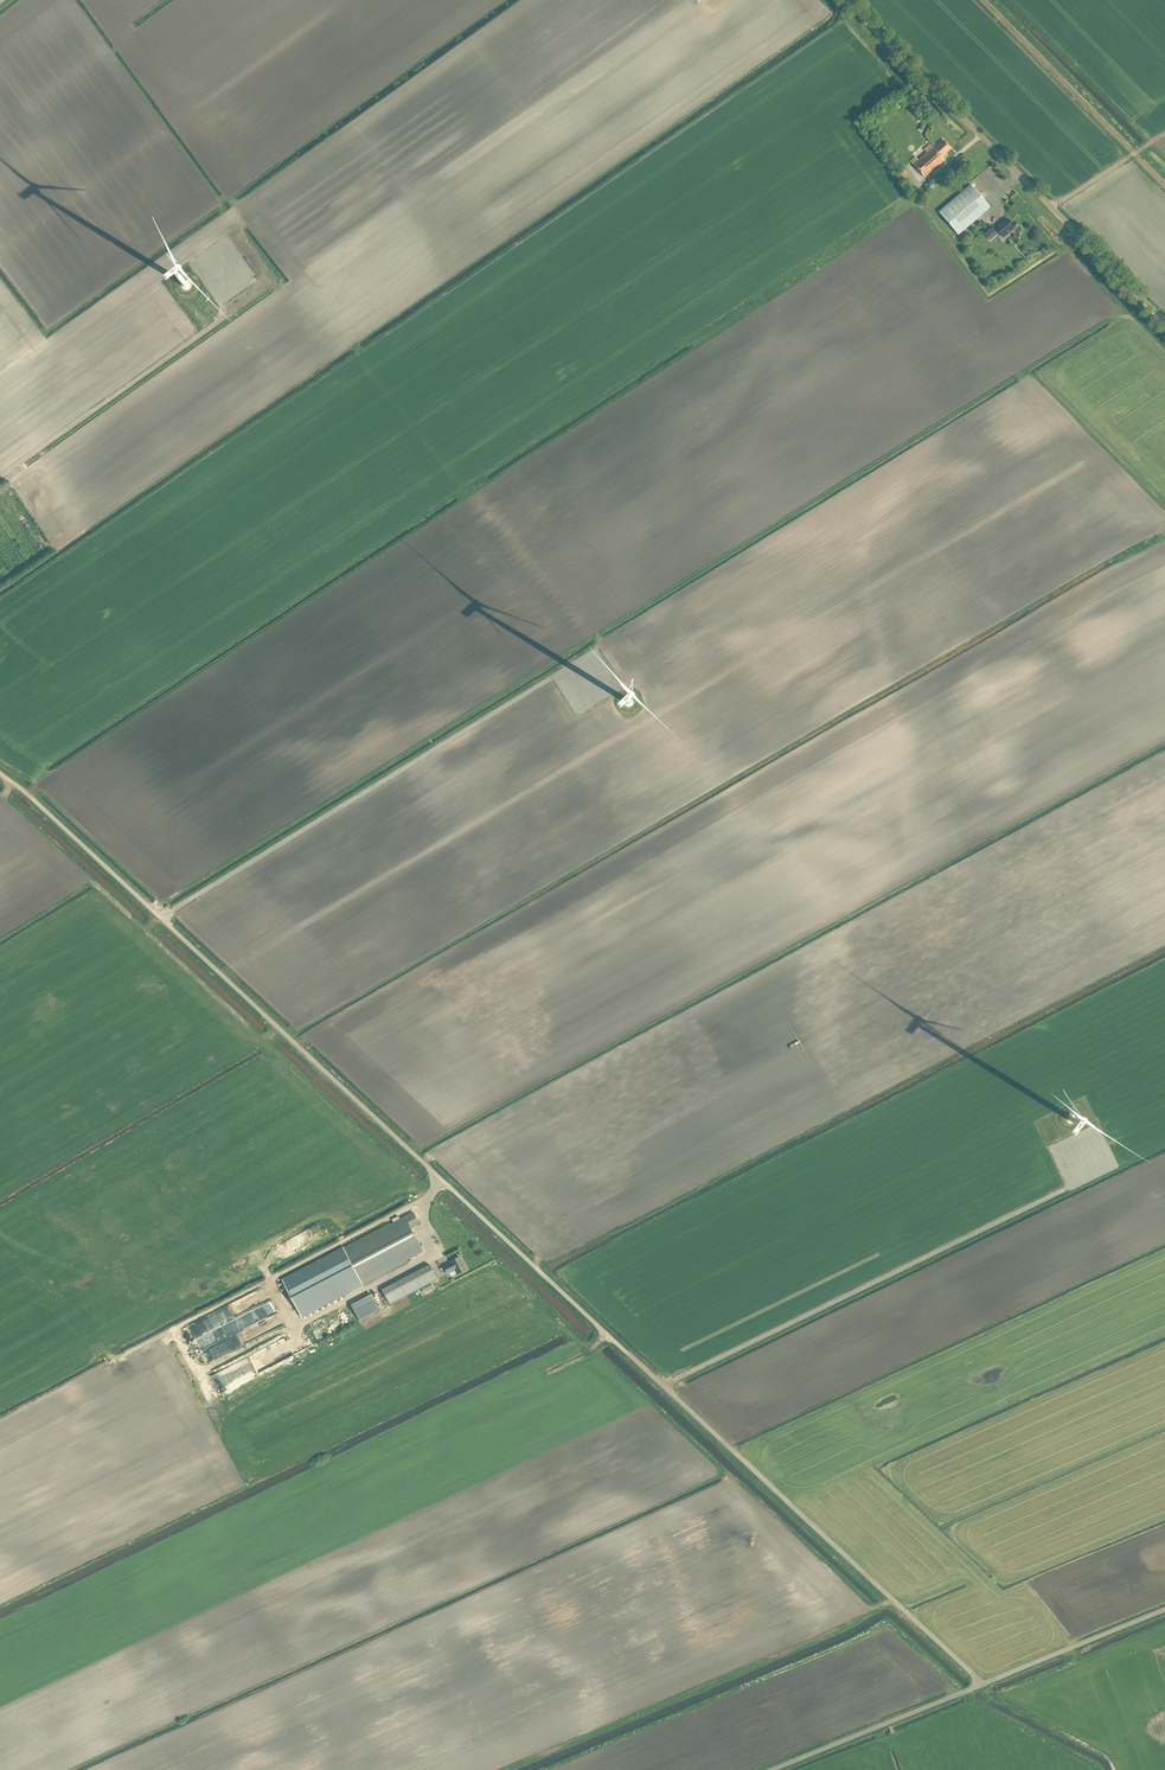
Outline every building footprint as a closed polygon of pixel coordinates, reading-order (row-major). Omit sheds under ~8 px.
[(947,154),(948,154),(947,152),(951,149),(944,141),(942,143),(941,142),(938,145),(934,148),(933,147),(918,160),(915,157),(911,162),(925,178),(945,161),(942,158),(947,154)] [(958,235),(990,208),(971,185),(939,212),(958,235)] [(1008,233),(1015,228),(1007,219),(994,230),(991,226),(983,233),(987,237),(993,232),(994,234),(998,231),(1003,237),(1004,237),(1006,239),(1010,235),(1008,233)] [(414,1212),(344,1248),(362,1282),(422,1251),(411,1229),(420,1224),(414,1212)] [(450,1262),(443,1265),(448,1274),(455,1271),(457,1275),(467,1270),(460,1256),(450,1261),(450,1262)] [(382,1289),(388,1301),(390,1304),(438,1279),(430,1264),(382,1289)] [(239,1336),(231,1340),(232,1342),(229,1343),(232,1350),(243,1344),(239,1336)]
